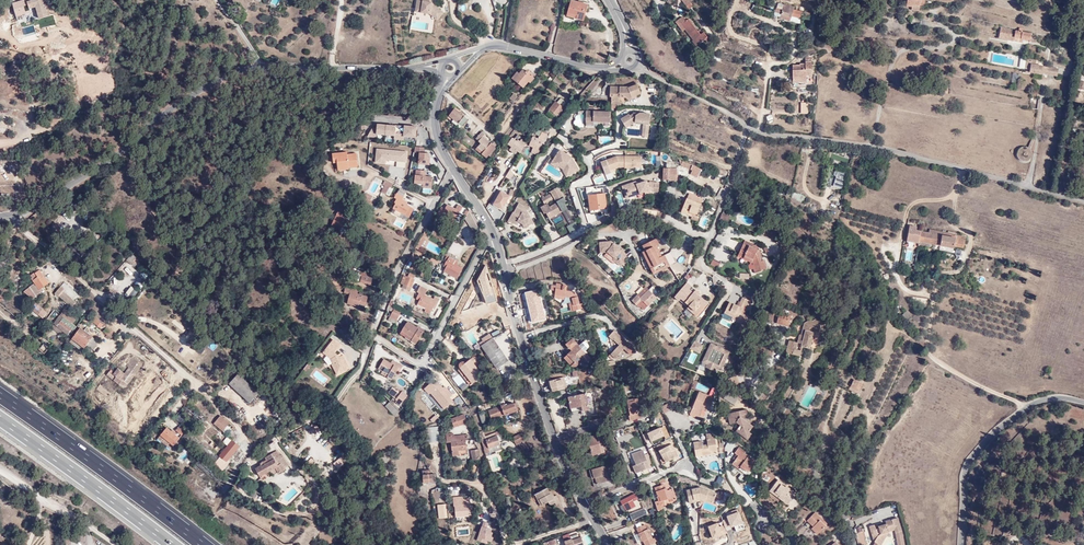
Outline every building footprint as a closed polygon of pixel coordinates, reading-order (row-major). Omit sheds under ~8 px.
[(31,8),(36,21),(46,17),(42,7),(40,7),(37,0),(29,0),(30,1),(24,3),(23,1),(9,6),(14,19),(28,14),(27,10),(31,8)] [(430,2),(424,1),(424,0),(418,0),(417,7),(422,8),(421,13),(430,14),(437,20),(444,12),(436,6),(432,5),(433,2),(430,2)] [(689,0),(682,0),(688,9),(693,6),(689,0)] [(583,22),(588,6),(571,1),(567,14),(576,17),(576,20),(583,22)] [(780,15),(785,5),(778,3),(775,13),(780,15)] [(785,5),(780,15),(779,19),(790,22),(791,17),(797,19),(802,19),(811,20),(812,13),(801,12),(794,10),(794,9),(794,7),(789,6),(785,5)] [(698,44),(699,44),(705,39),(708,37),(703,31),(702,33),(701,32),(700,34),(698,31),(689,19),(686,21),(682,16),(675,22),(683,32),(685,30),(695,42),(698,44)] [(1005,36),(1004,39),(1023,43),(1024,39),(1030,39),(1032,33),(1023,31),(1024,29),(1020,28),(1019,31),(1001,27),(1000,36),(1005,36)] [(805,61),(800,61),(800,64),(793,64),(793,75),(793,80),(807,80),(806,74),(812,74),(812,59),(805,59),(805,61)] [(1030,69),(1030,72),(1041,73),(1043,65),(1037,64),(1037,61),(1032,60),(1030,69)] [(1047,66),(1046,74),(1058,76),(1059,68),(1047,66)] [(518,75),(513,81),(517,84),(527,72),(525,71),(523,74),(521,71),(518,75)] [(526,82),(528,84),(532,79),(530,78),(531,76),(527,72),(517,84),(521,88),(526,82)] [(1021,73),(1014,72),(1012,82),(1019,83),(1021,73)] [(612,107),(617,107),(622,107),(623,101),(621,101),(621,97),(629,97),(630,98),(631,99),(632,99),(633,98),(634,97),(634,95),(641,92),(638,85),(628,88),(627,86),(621,86),(620,89),(616,89),(615,96),(612,96),(612,107)] [(620,89),(621,86),(612,86),(611,96),(612,96),(615,96),(616,89),(620,89)] [(555,100),(545,113),(551,118),(554,114),(558,116),(565,108),(563,106),(566,102),(559,98),(556,101),(555,100)] [(454,109),(447,116),(452,120),(450,122),(455,125),(457,122),(461,126),(466,120),(463,118),(464,116),(454,109)] [(599,121),(605,121),(611,122),(611,112),(594,111),(586,111),(586,121),(594,121),(599,121)] [(651,125),(652,114),(641,113),(633,119),(630,115),(622,121),(628,129),(637,123),(645,124),(645,125),(651,125)] [(396,123),(395,134),(412,135),(413,122),(402,121),(402,123),(396,123)] [(480,142),(475,148),(486,158),(490,152),(493,147),(496,144),(493,141),(492,142),(491,141),(490,142),(484,137),(485,135),(482,132),(475,138),(480,142)] [(537,155),(537,154),(544,140),(546,134),(542,132),(539,138),(532,136),(529,145),(533,147),(531,152),(537,155)] [(507,144),(512,148),(510,151),(515,154),(518,151),(520,153),(526,143),(521,140),(519,143),(511,138),(507,144)] [(430,167),(429,147),(415,147),(415,153),(419,153),(419,165),(426,165),(426,167),(430,167)] [(1027,161),(1029,160),(1031,158),(1032,155),(1032,153),(1031,151),(1029,149),(1027,147),(1024,147),(1022,147),(1020,148),(1018,150),(1017,152),(1017,155),(1017,157),(1018,159),(1020,161),(1022,162),(1025,162),(1027,161)] [(406,168),(407,151),(376,149),(375,162),(397,163),(396,167),(406,168)] [(339,161),(339,165),(338,169),(350,168),(350,167),(360,167),(360,153),(350,153),(345,153),(345,150),(334,151),(334,158),(339,158),(339,161)] [(573,156),(565,150),(558,161),(565,165),(567,162),(571,165),(572,166),(570,168),(573,172),(574,171),(576,174),(585,168),(578,156),(574,154),(573,156)] [(611,173),(610,171),(620,168),(626,168),(626,169),(635,169),(635,168),(643,168),(643,157),(618,157),(602,162),(606,175),(611,173)] [(501,162),(511,168),(513,164),(503,158),(501,162)] [(694,168),(694,163),(683,158),(682,162),(694,168)] [(679,164),(668,160),(668,166),(665,166),(664,178),(679,178),(679,164)] [(567,162),(565,165),(569,168),(569,169),(573,176),(576,174),(574,171),(573,172),(570,168),(572,166),(571,165),(567,162)] [(428,194),(433,194),(433,176),(427,176),(427,171),(415,170),(415,186),(428,186),(428,194)] [(842,189),(847,172),(838,170),(833,187),(842,189)] [(511,171),(506,175),(511,183),(517,179),(511,171)] [(622,187),(626,198),(644,192),(649,191),(649,192),(650,192),(658,194),(659,185),(650,183),(647,184),(646,181),(637,185),(632,186),(631,184),(622,187)] [(677,184),(666,182),(665,194),(674,196),(677,184)] [(392,186),(388,183),(384,191),(387,193),(389,187),(391,188),(392,186)] [(403,198),(406,192),(399,188),(396,194),(403,198)] [(501,191),(492,203),(501,209),(509,197),(512,197),(513,191),(510,190),(508,196),(501,191)] [(549,207),(542,211),(545,216),(547,215),(549,214),(550,215),(549,215),(551,217),(552,218),(563,212),(563,214),(567,212),(568,211),(565,205),(567,203),(564,199),(563,196),(562,196),(562,195),(561,195),(561,194),(561,193),(560,194),(560,193),(559,193),(559,192),(558,192),(558,191),(557,191),(556,191),(551,194),(558,205),(551,210),(549,207)] [(695,212),(700,214),(704,203),(702,202),(704,196),(702,195),(696,192),(691,191),(689,196),(687,196),(683,209),(694,213),(695,212)] [(792,192),(791,199),(803,201),(805,195),(792,192)] [(588,196),(590,210),(607,207),(605,193),(588,196)] [(396,203),(393,209),(400,212),(406,215),(410,207),(406,205),(407,204),(402,201),(403,198),(396,194),(394,198),(396,199),(394,203),(396,203)] [(542,202),(546,207),(554,203),(550,196),(542,202)] [(516,206),(527,212),(524,205),(518,202),(516,206)] [(443,215),(455,221),(462,209),(457,206),(455,209),(448,206),(445,210),(441,208),(436,217),(441,219),(443,215)] [(516,221),(513,226),(517,228),(520,224),(523,228),(532,223),(527,212),(516,206),(514,210),(512,210),(508,217),(516,221)] [(397,218),(400,212),(393,209),(392,208),(389,214),(397,218)] [(341,231),(343,227),(350,231),(353,222),(344,218),(345,214),(339,211),(333,227),(341,231)] [(472,232),(478,228),(469,211),(465,219),(472,232)] [(579,230),(568,211),(563,214),(571,226),(572,227),(568,230),(571,235),(579,230)] [(441,219),(453,225),(455,221),(443,215),(441,219)] [(516,221),(508,217),(506,222),(513,226),(516,221)] [(917,240),(926,242),(941,245),(943,234),(931,232),(918,229),(919,225),(911,223),(908,240),(917,242),(917,240)] [(943,233),(943,234),(941,245),(953,248),(954,248),(955,246),(965,247),(967,237),(944,231),(943,232),(943,233)] [(424,233),(415,249),(419,251),(425,239),(427,234),(424,233)] [(677,242),(689,245),(691,237),(679,234),(677,242)] [(751,245),(753,242),(748,239),(740,253),(745,256),(747,254),(755,259),(759,274),(762,274),(762,273),(769,271),(768,266),(767,267),(765,261),(762,262),(760,257),(758,258),(757,253),(759,249),(751,245)] [(659,241),(645,248),(647,253),(644,255),(655,276),(673,267),(667,257),(664,258),(659,248),(662,247),(659,241)] [(610,242),(599,243),(600,253),(607,252),(612,257),(613,260),(620,266),(621,264),(624,266),(627,263),(624,260),(626,259),(626,258),(624,254),(621,251),(610,242)] [(926,242),(925,247),(952,252),(953,248),(941,245),(926,242)] [(762,262),(765,261),(761,247),(759,249),(757,253),(758,258),(760,257),(762,262)] [(75,248),(71,252),(79,259),(83,255),(75,248)] [(135,267),(140,262),(132,254),(127,259),(135,267)] [(753,261),(756,275),(759,274),(755,259),(747,254),(745,256),(753,261)] [(454,261),(448,258),(446,261),(448,262),(445,268),(443,272),(457,279),(462,270),(452,265),(454,261)] [(710,265),(717,268),(720,262),(713,258),(710,265)] [(48,283),(39,270),(34,273),(37,277),(32,280),(34,282),(28,286),(23,291),(25,292),(33,299),(36,295),(41,291),(39,289),(48,283)] [(738,279),(747,282),(750,275),(740,272),(738,279)] [(403,283),(412,286),(414,278),(408,277),(403,275),(401,283),(403,283)] [(138,282),(133,287),(138,292),(143,287),(138,282)] [(569,302),(571,312),(579,309),(577,303),(577,301),(576,297),(574,294),(572,292),(565,291),(566,285),(561,285),(561,283),(555,282),(554,285),(550,284),(549,290),(553,291),(552,295),(562,297),(568,298),(570,297),(572,301),(569,302)] [(678,295),(683,299),(691,306),(698,312),(702,306),(705,309),(710,303),(698,292),(697,293),(691,289),(694,286),(690,282),(678,295)] [(131,301),(138,293),(131,286),(124,294),(131,301)] [(420,286),(417,291),(419,292),(417,296),(420,298),(417,303),(427,308),(425,311),(430,314),(434,306),(435,307),(440,298),(435,296),(433,298),(426,295),(429,290),(420,286)] [(659,298),(662,301),(666,298),(654,286),(650,290),(659,298)] [(76,311),(79,306),(62,292),(64,290),(60,287),(54,294),(58,297),(59,296),(76,311)] [(357,307),(357,304),(365,306),(367,297),(358,295),(359,290),(346,287),(344,293),(349,294),(347,305),(357,307)] [(650,290),(648,288),(640,295),(642,298),(650,290)] [(642,298),(640,295),(634,301),(638,306),(640,304),(642,306),(641,307),(642,309),(644,307),(647,310),(659,298),(650,290),(642,298)] [(741,300),(750,303),(753,295),(747,292),(745,296),(744,295),(741,300)] [(480,316),(484,321),(492,314),(481,298),(472,305),(480,316)] [(742,312),(746,314),(750,303),(741,300),(739,305),(744,307),(742,312)] [(33,301),(29,306),(38,314),(43,308),(33,301)] [(737,320),(738,320),(746,324),(750,315),(746,314),(742,312),(744,307),(739,305),(731,301),(726,311),(734,315),(738,317),(737,320)] [(399,317),(403,310),(395,306),(391,313),(399,317)] [(689,309),(695,315),(698,312),(691,306),(689,309)] [(62,310),(59,315),(65,320),(69,315),(62,310)] [(388,318),(396,322),(399,317),(391,313),(388,318)] [(789,316),(779,313),(776,323),(787,326),(789,316)] [(73,332),(76,328),(71,324),(65,320),(59,315),(53,323),(57,326),(53,331),(61,337),(64,333),(67,336),(70,331),(73,332)] [(75,319),(69,315),(65,320),(71,324),(75,319)] [(97,326),(100,323),(93,318),(90,321),(97,326)] [(798,336),(797,342),(789,340),(786,352),(800,356),(802,346),(810,348),(814,332),(821,328),(816,318),(811,321),(811,319),(804,323),(801,336),(798,336)] [(412,340),(418,343),(424,332),(407,323),(401,333),(412,340)] [(106,328),(102,333),(114,342),(117,337),(106,328)] [(87,347),(94,351),(99,344),(80,329),(72,340),(85,350),(87,347)] [(618,344),(616,347),(610,354),(615,359),(623,349),(630,354),(635,348),(614,330),(608,337),(611,339),(618,344)] [(474,335),(472,333),(467,338),(473,346),(477,343),(472,337),(474,335)] [(484,349),(495,341),(492,337),(484,342),(480,344),(484,349)] [(570,352),(564,358),(571,366),(575,367),(580,362),(584,367),(590,361),(586,356),(587,356),(583,352),(588,347),(588,346),(588,345),(585,342),(584,342),(583,342),(578,347),(576,344),(575,344),(570,339),(564,346),(570,352)] [(611,339),(609,341),(616,347),(618,344),(611,339)] [(82,353),(85,350),(72,340),(69,344),(82,353)] [(329,358),(332,364),(338,374),(348,369),(342,356),(340,356),(339,357),(337,357),(337,355),(334,353),(339,345),(331,340),(324,351),(328,353),(326,356),(329,358)] [(509,362),(495,341),(484,349),(497,370),(509,362)] [(704,347),(695,343),(691,349),(701,353),(704,347)] [(713,347),(705,364),(710,367),(711,365),(718,369),(718,370),(723,373),(731,355),(724,352),(723,354),(719,352),(720,350),(713,347)] [(477,367),(483,362),(477,354),(465,363),(464,362),(463,362),(461,362),(460,364),(460,365),(460,366),(461,367),(474,384),(484,376),(477,367)] [(125,367),(128,369),(135,375),(142,367),(132,359),(125,367)] [(400,372),(392,367),(383,361),(377,370),(382,373),(380,376),(390,382),(395,373),(398,374),(400,372)] [(373,372),(377,365),(372,362),(368,368),(373,372)] [(711,365),(710,367),(708,370),(716,374),(718,370),(718,369),(711,365)] [(458,369),(471,386),(474,384),(461,367),(458,369)] [(135,375),(128,369),(124,375),(117,370),(113,375),(112,374),(108,379),(123,391),(135,375)] [(237,372),(227,383),(249,402),(258,392),(237,372)] [(738,383),(736,376),(728,378),(730,385),(738,383)] [(565,377),(549,381),(552,392),(568,388),(565,377)] [(851,383),(860,387),(863,381),(854,377),(851,383)] [(445,402),(449,399),(453,396),(446,387),(444,389),(437,380),(433,383),(436,387),(434,388),(435,390),(431,393),(435,397),(439,394),(443,400),(445,402)] [(106,400),(110,396),(99,387),(95,391),(106,400)] [(395,394),(391,391),(388,395),(394,400),(399,394),(397,392),(395,394)] [(707,405),(708,402),(710,403),(713,397),(698,391),(689,413),(702,418),(707,405)] [(400,397),(403,394),(401,392),(399,394),(394,400),(396,401),(400,397)] [(584,393),(568,397),(570,408),(580,406),(581,410),(581,412),(588,410),(584,393)] [(401,398),(395,405),(398,407),(407,398),(403,394),(400,397),(401,398)] [(730,396),(726,403),(736,409),(740,402),(730,396)] [(638,399),(628,401),(630,409),(628,410),(631,421),(642,418),(641,414),(638,415),(637,407),(639,407),(638,399)] [(195,408),(188,403),(182,410),(227,446),(232,439),(195,408)] [(500,408),(488,413),(491,422),(503,417),(504,418),(515,414),(514,412),(516,411),(513,404),(511,405),(510,403),(502,407),(502,405),(499,406),(500,408)] [(389,404),(384,408),(394,418),(398,414),(389,404)] [(667,404),(661,407),(664,413),(670,410),(667,404)] [(181,412),(175,418),(180,422),(183,425),(187,428),(220,455),(226,447),(181,412)] [(750,439),(753,435),(757,429),(748,424),(747,420),(750,419),(749,413),(730,418),(733,429),(740,427),(743,429),(746,430),(743,434),(750,439)] [(223,430),(224,429),(228,425),(229,422),(220,414),(214,422),(223,430)] [(463,415),(451,420),(453,427),(466,422),(463,415)] [(485,415),(479,417),(481,425),(487,423),(485,415)] [(185,430),(183,425),(180,422),(176,428),(179,431),(176,434),(168,427),(159,438),(173,449),(176,445),(180,440),(181,438),(180,436),(185,430)] [(310,430),(316,435),(320,431),(314,425),(310,430)] [(438,428),(426,429),(427,443),(439,443),(438,428)] [(648,432),(652,441),(664,436),(660,428),(648,432)] [(752,443),(756,438),(753,435),(750,439),(743,434),(746,430),(743,429),(739,434),(752,443)] [(713,431),(705,433),(706,439),(707,443),(702,444),(701,440),(692,441),(695,456),(701,455),(701,450),(710,449),(714,452),(716,452),(713,431)] [(484,450),(482,450),(484,456),(490,454),(488,449),(499,446),(498,443),(502,441),(500,433),(485,437),(484,433),(479,435),(484,450)] [(523,433),(510,439),(514,446),(526,441),(523,433)] [(452,435),(444,436),(445,443),(450,443),(451,456),(456,456),(456,453),(466,452),(465,442),(468,442),(467,436),(452,438),(452,435)] [(599,435),(586,439),(588,447),(590,446),(593,455),(603,453),(600,443),(597,444),(597,443),(602,441),(601,437),(600,437),(599,435)] [(239,446),(232,439),(227,446),(226,447),(220,455),(227,461),(239,446)] [(184,444),(180,440),(176,445),(180,449),(184,444)] [(670,451),(674,450),(671,443),(659,449),(665,461),(673,457),(670,451)] [(488,449),(490,454),(501,451),(499,446),(488,449)] [(476,450),(469,451),(470,462),(477,461),(476,450)] [(745,470),(750,473),(757,463),(738,450),(735,455),(737,456),(739,458),(736,462),(733,466),(739,470),(741,468),(745,470)] [(641,451),(631,455),(635,466),(637,465),(639,471),(651,467),(649,463),(647,464),(643,456),(641,451)] [(255,468),(259,477),(274,469),(278,475),(284,471),(283,469),(288,467),(282,457),(279,458),(276,452),(263,458),(264,461),(259,464),(260,466),(255,468)] [(489,462),(492,468),(500,465),(495,453),(490,455),(492,460),(489,462)] [(228,462),(227,461),(220,455),(214,461),(223,468),(228,462)] [(338,472),(341,468),(335,462),(331,465),(338,472)] [(599,478),(601,484),(611,481),(607,466),(589,471),(592,480),(595,479),(599,478)] [(422,482),(436,482),(435,474),(431,474),(431,470),(422,470),(422,482)] [(778,494),(776,497),(786,504),(795,493),(785,486),(783,487),(779,484),(780,482),(777,479),(770,488),(778,494)] [(235,486),(231,484),(226,491),(230,493),(235,486)] [(658,501),(660,505),(664,504),(663,499),(668,498),(669,501),(675,499),(671,489),(665,490),(663,484),(654,487),(655,491),(653,492),(655,496),(657,496),(658,501)] [(558,505),(563,503),(559,495),(555,497),(550,486),(539,491),(545,505),(551,502),(553,506),(558,504),(558,505)] [(714,496),(716,493),(700,487),(686,490),(689,502),(700,500),(703,501),(709,504),(712,504),(714,496)] [(778,494),(770,488),(768,490),(776,497),(778,494)] [(545,505),(539,491),(536,492),(542,506),(545,505)] [(622,505),(625,511),(632,507),(630,502),(634,499),(632,494),(618,501),(620,506),(622,505)] [(464,497),(455,497),(455,507),(457,507),(457,516),(473,516),(473,499),(464,499),(464,497)] [(444,504),(436,504),(437,518),(445,517),(444,504)] [(645,508),(631,515),(633,521),(647,514),(645,508)] [(812,523),(819,529),(825,522),(822,519),(824,517),(814,508),(806,516),(812,523)] [(869,525),(873,539),(875,540),(874,541),(872,544),(879,544),(888,530),(894,528),(898,544),(904,544),(902,536),(899,526),(896,516),(884,520),(885,523),(878,525),(875,526),(874,523),(869,525)] [(483,521),(476,541),(485,544),(486,541),(492,543),(494,536),(490,534),(491,530),(486,529),(488,523),(483,521)] [(724,525),(718,526),(717,523),(707,527),(712,541),(728,536),(724,525)] [(810,525),(816,531),(819,529),(812,523),(810,525)] [(641,527),(636,528),(638,533),(637,533),(641,541),(642,541),(643,544),(651,544),(656,543),(654,539),(652,540),(647,530),(643,531),(641,527)] [(581,544),(578,535),(568,539),(567,538),(561,540),(563,544),(578,544),(581,544)]
